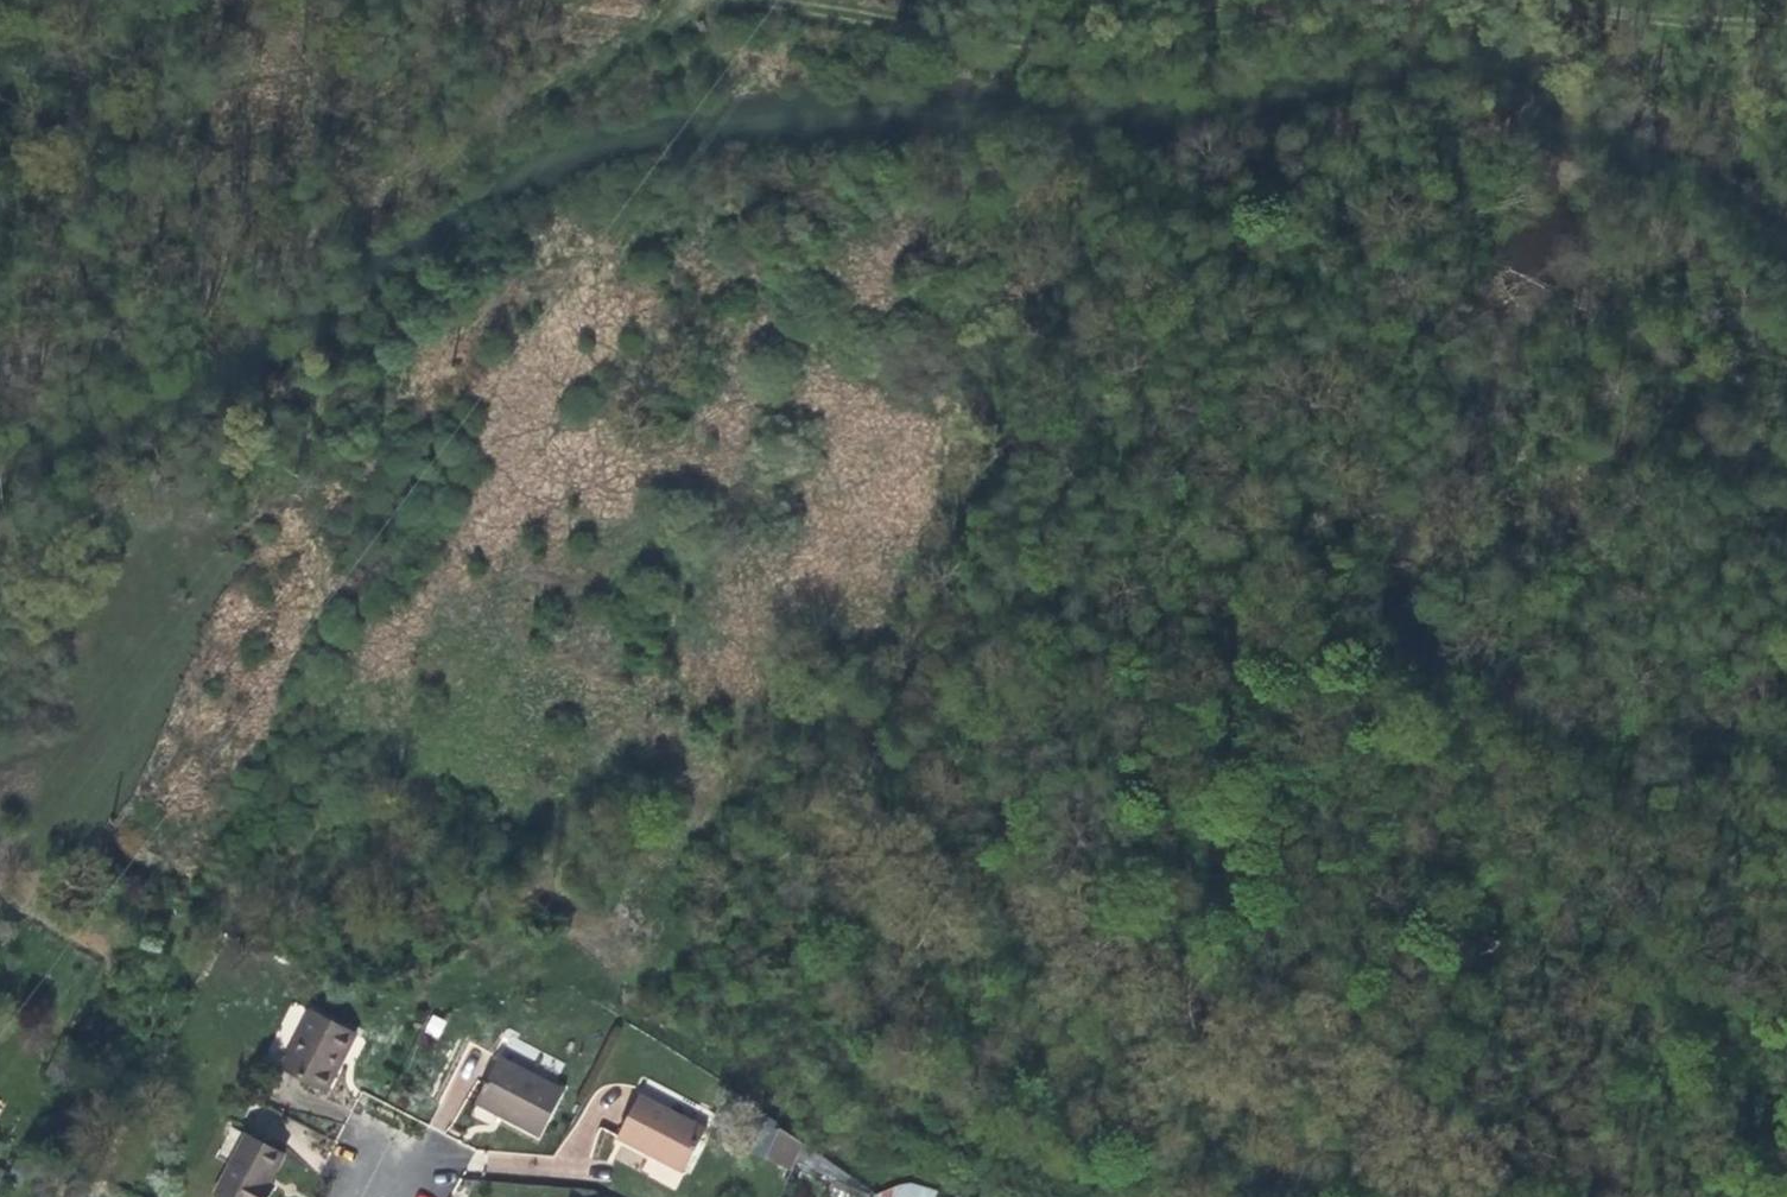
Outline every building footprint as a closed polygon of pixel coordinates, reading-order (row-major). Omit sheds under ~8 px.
[(311,1012),(282,1068),(322,1089),(340,1054),(345,1056),(356,1034),(311,1012)] [(340,1054),(322,1089),(327,1091),(338,1070),(345,1056),(340,1054)] [(500,1057),(476,1103),(508,1119),(541,1137),(565,1091),(500,1057)] [(706,1130),(640,1095),(618,1138),(648,1153),(662,1161),(665,1156),(686,1168),(706,1130)] [(792,1171),(805,1143),(784,1134),(771,1162),(792,1171)] [(216,1193),(223,1196),(269,1196),(274,1187),(269,1184),(274,1175),(284,1155),(247,1135),(216,1193)] [(684,1172),(686,1168),(665,1156),(662,1161),(684,1172)] [(935,1191),(893,1181),(889,1196),(934,1196),(935,1191)]
